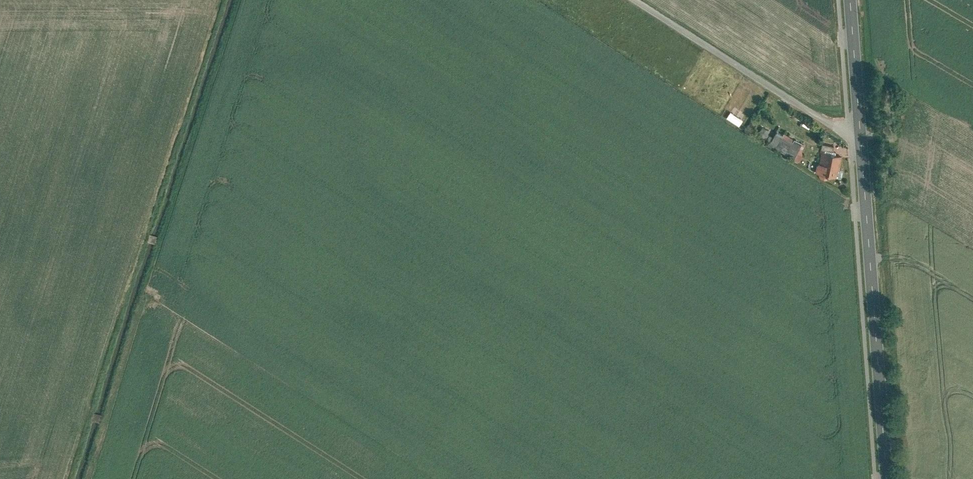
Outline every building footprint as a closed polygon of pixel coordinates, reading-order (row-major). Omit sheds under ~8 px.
[(741,125),(745,119),(732,110),(728,117),(741,125)] [(794,147),(798,139),(787,133),(783,141),(794,147)] [(798,160),(807,144),(798,139),(794,147),(789,155),(798,160)] [(843,156),(829,153),(826,173),(840,176),(843,156)]
